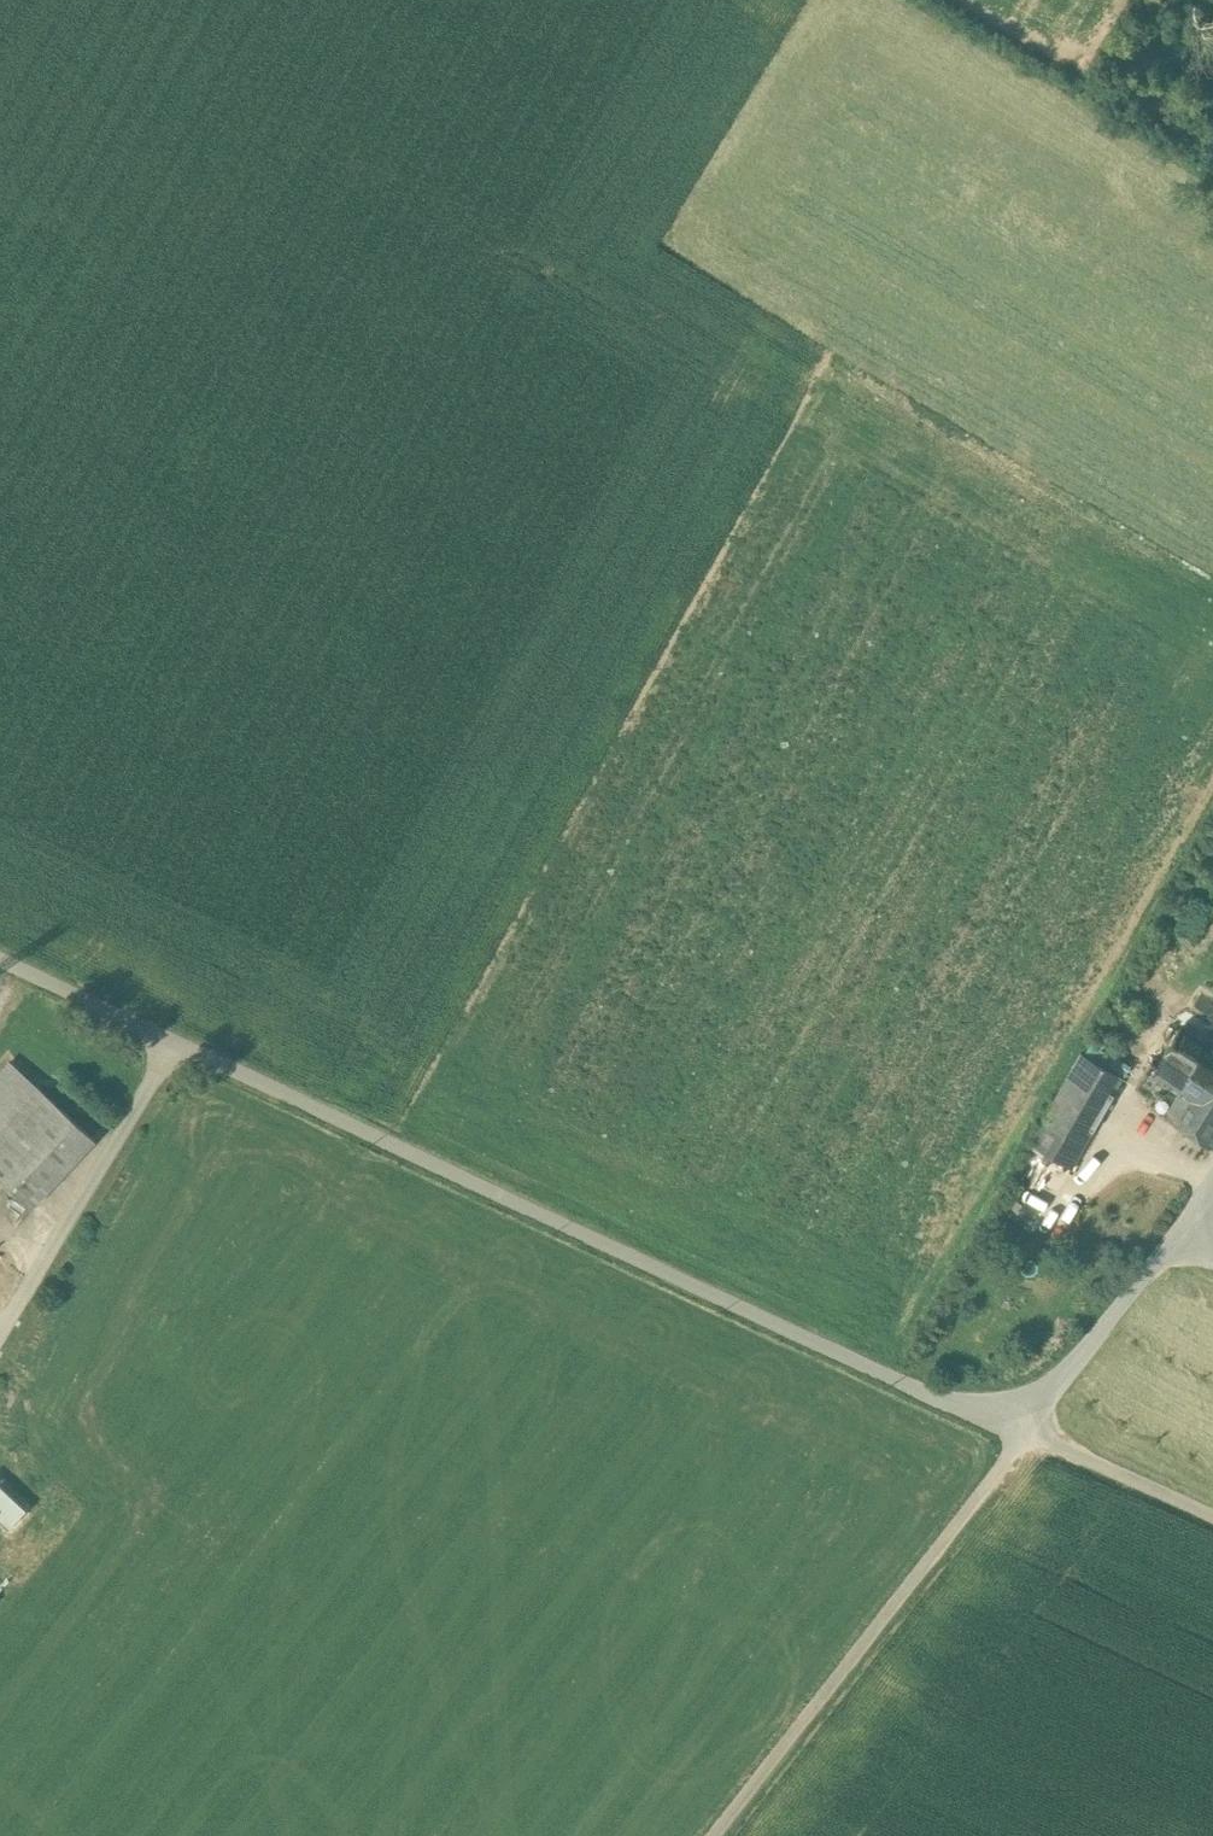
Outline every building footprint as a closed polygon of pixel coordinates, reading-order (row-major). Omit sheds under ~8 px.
[(1206,1044),(1205,1046),(1179,1028),(1162,1053),(1188,1070),(1187,1073),(1212,1090),(1212,1049),(1206,1044)] [(1120,1082),(1080,1057),(1040,1124),(1079,1148),(1120,1082)] [(0,1063),(0,1121),(33,1084),(4,1059),(0,1063)] [(1187,1073),(1179,1083),(1148,1062),(1133,1085),(1150,1096),(1145,1103),(1210,1147),(1212,1142),(1212,1090),(1187,1073)] [(0,1121),(0,1179),(28,1204),(90,1135),(33,1084),(0,1121)] [(0,1485),(0,1521),(6,1526),(24,1507),(0,1485)]
